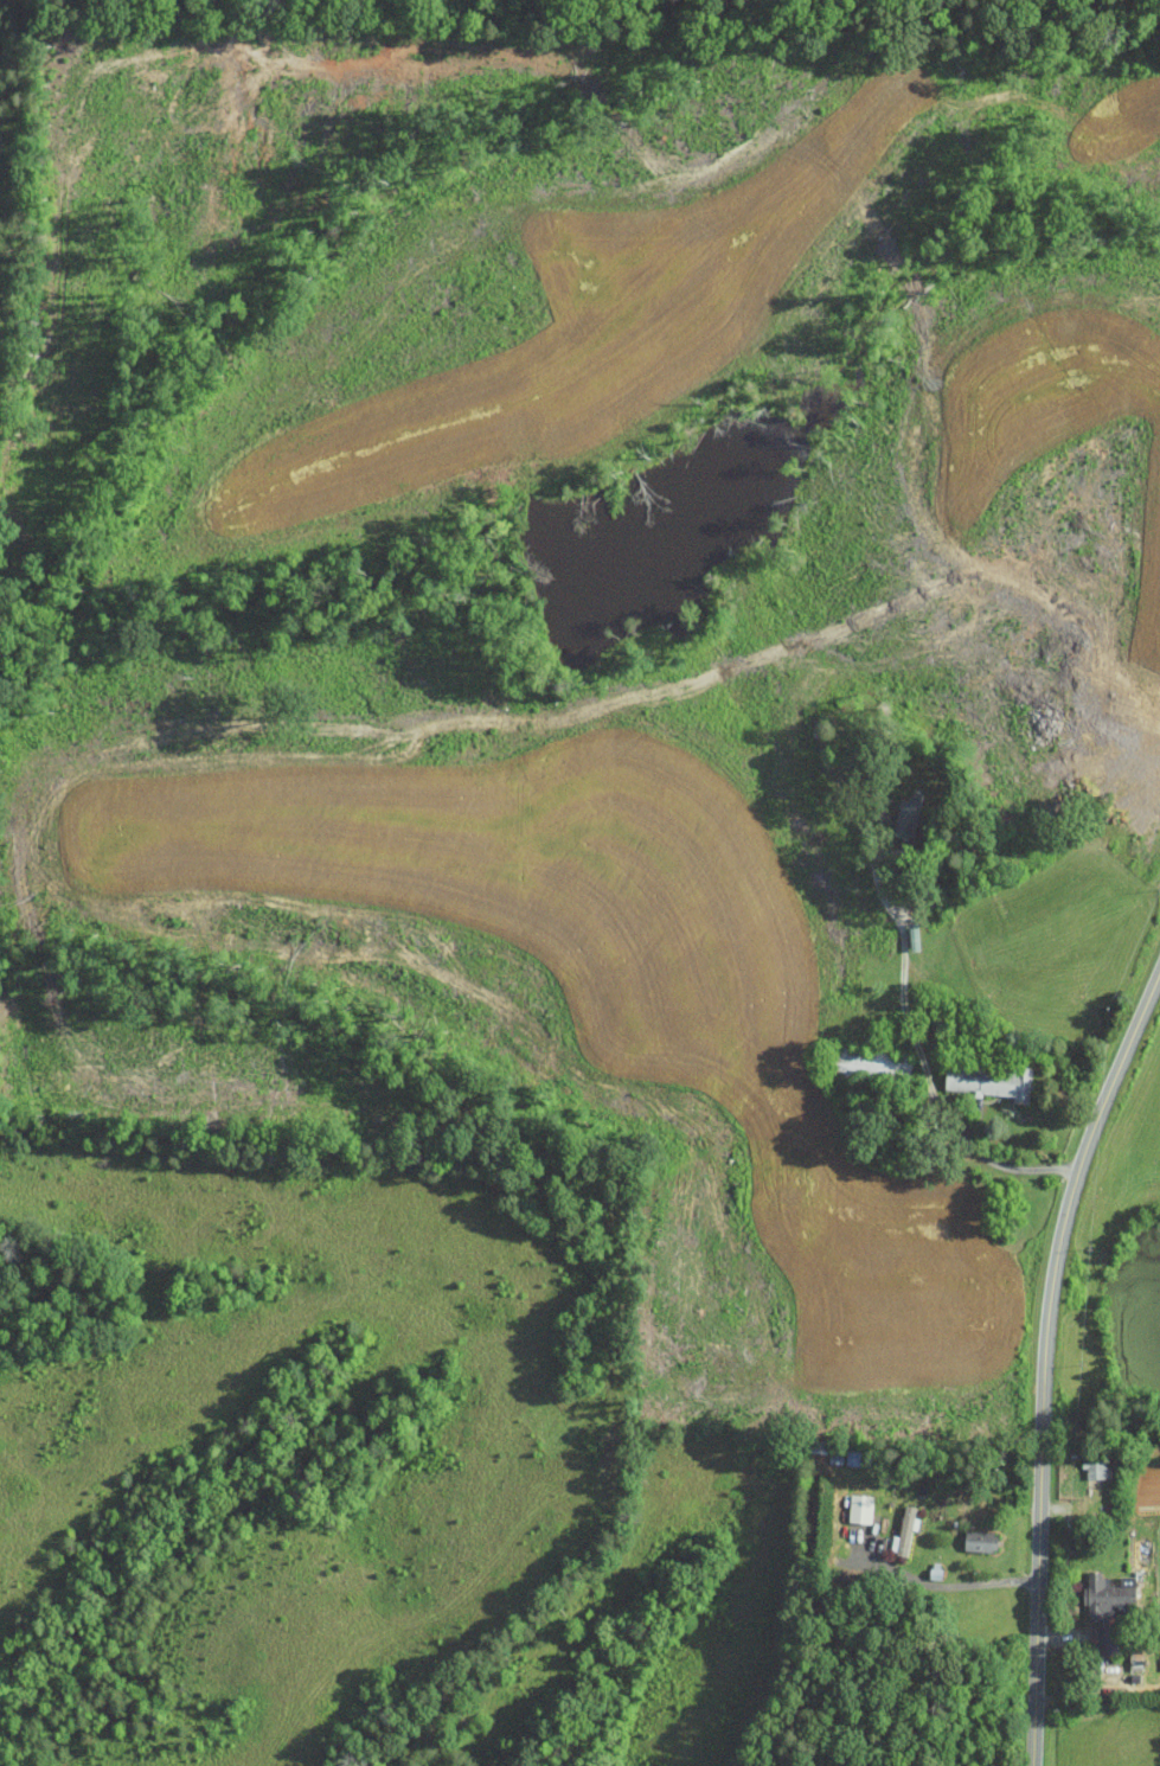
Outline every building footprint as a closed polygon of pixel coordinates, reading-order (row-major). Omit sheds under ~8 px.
[(828,1069),(908,1082),(912,1057),(839,1045),(838,1053),(830,1051),(828,1069)] [(1017,1070),(948,1063),(946,1088),(976,1091),(976,1092),(1015,1096),(1014,1099),(1030,1100),(1033,1066),(1017,1065),(1017,1070)] [(1085,1478),(1110,1478),(1110,1459),(1085,1459),(1085,1478)] [(917,1518),(915,1517),(918,1506),(906,1504),(900,1534),(895,1534),(891,1552),(909,1556),(917,1518)] [(966,1550),(999,1551),(999,1531),(967,1531),(966,1550)] [(1138,1605),(1138,1576),(1121,1576),(1121,1585),(1110,1585),(1111,1573),(1088,1573),(1088,1618),(1116,1618),(1116,1605),(1138,1605)] [(1122,1654),(1122,1626),(1101,1626),(1101,1654),(1122,1654)]
